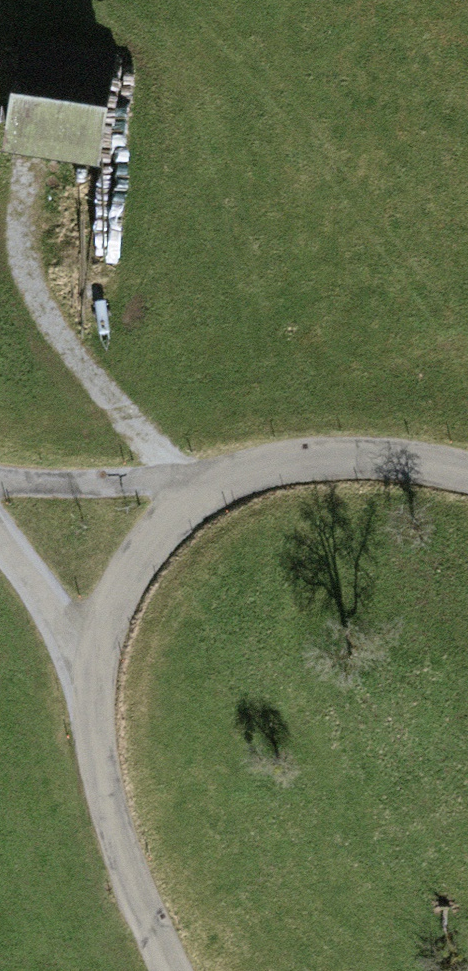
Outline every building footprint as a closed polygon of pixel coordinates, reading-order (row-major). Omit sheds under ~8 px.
[(0,124),(0,153),(96,168),(114,55),(15,40),(0,124)]
